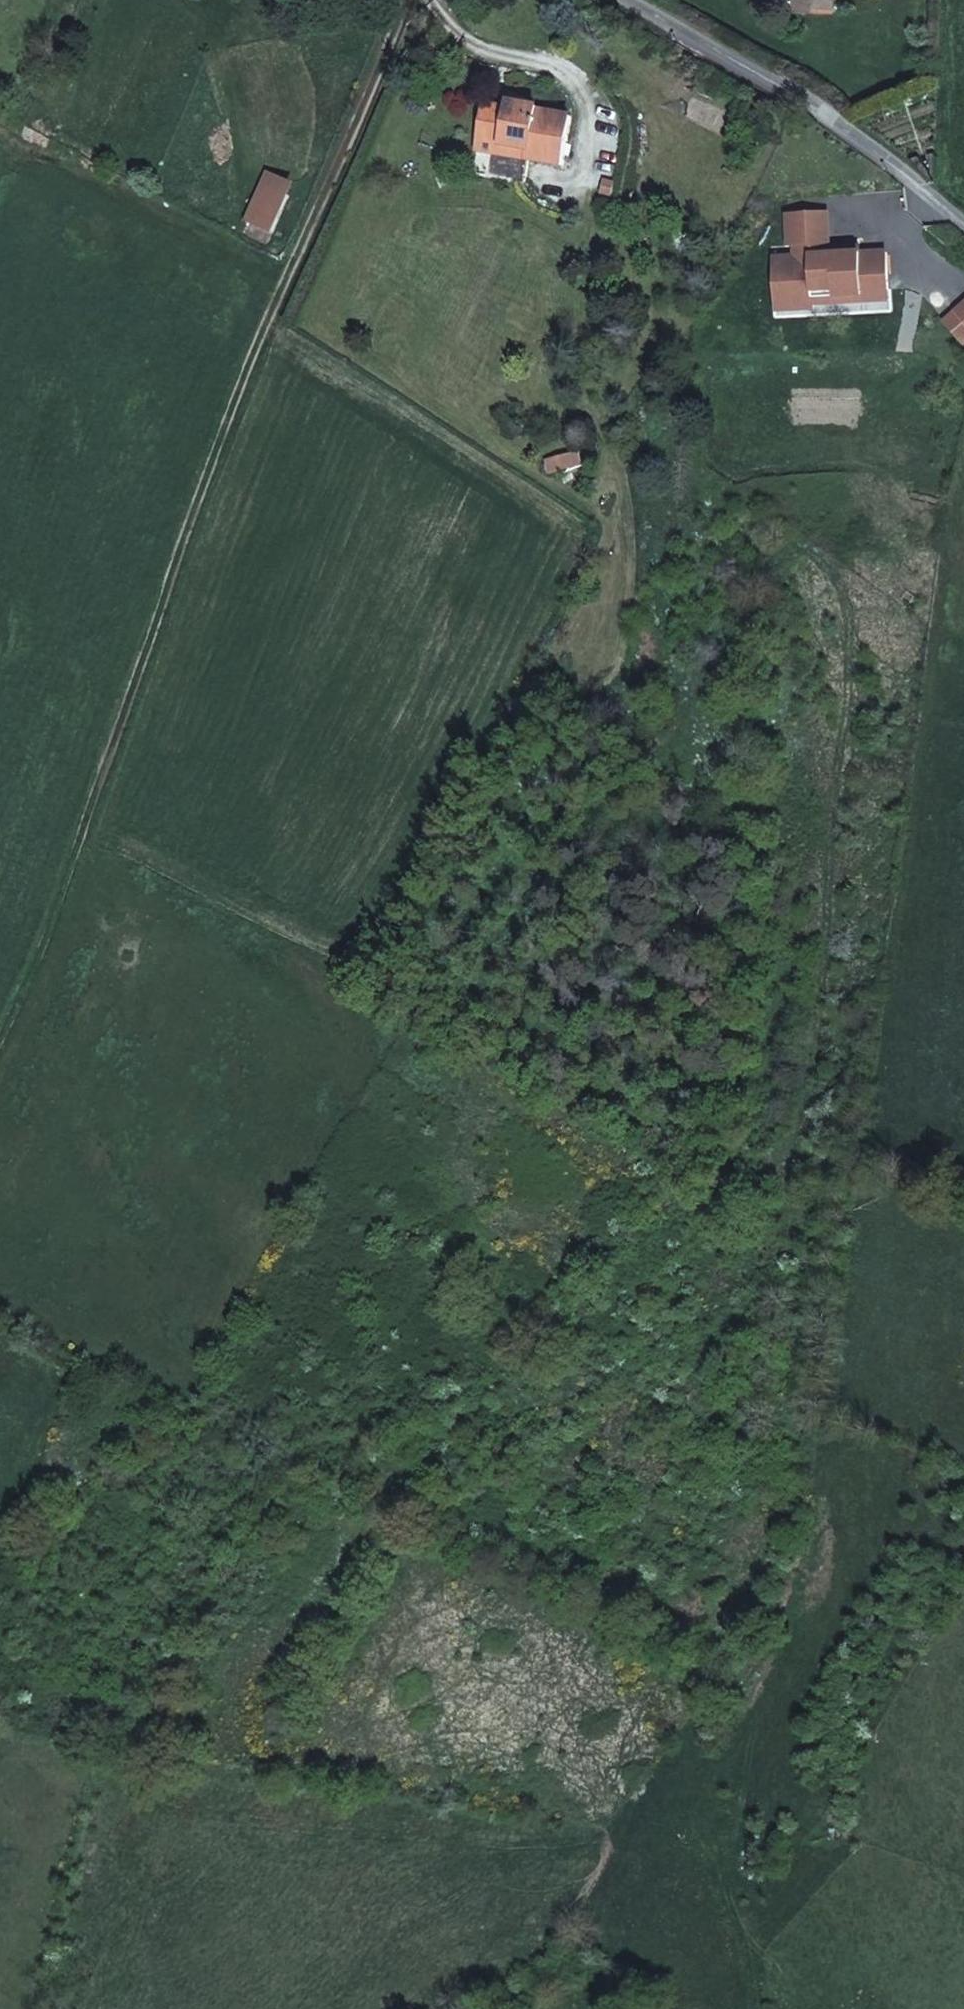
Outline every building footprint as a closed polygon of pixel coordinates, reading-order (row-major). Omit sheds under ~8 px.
[(798,6),(831,9),(832,0),(798,0),(798,6)] [(529,149),(527,159),(561,166),(570,117),(538,111),(539,108),(510,102),(508,110),(497,108),(485,106),(479,140),(529,149)] [(477,151),(527,159),(529,149),(479,140),(477,151)] [(527,159),(477,151),(473,175),(522,183),(527,159)] [(263,184),(246,222),(270,233),(288,195),(263,184)] [(796,259),(774,260),(777,313),(816,311),(815,306),(815,294),(836,293),(837,299),(864,297),(863,292),(890,291),(887,254),(861,255),(831,257),(831,251),(828,214),(788,216),(789,248),(795,248),(796,259)] [(890,302),(890,291),(863,292),(864,297),(837,299),(836,293),(815,294),(815,306),(890,302)] [(951,320),(963,333),(963,308),(951,320)]
